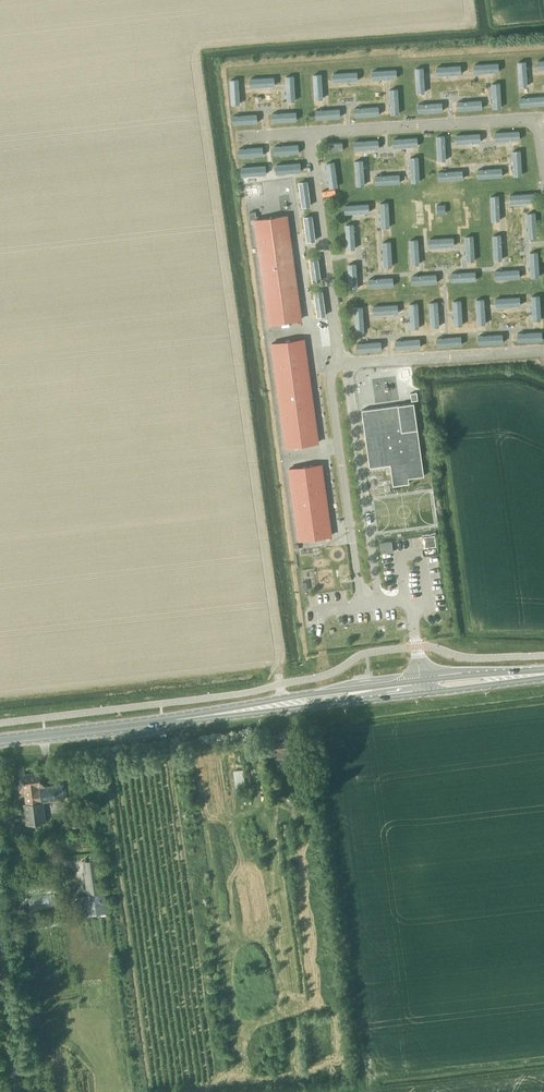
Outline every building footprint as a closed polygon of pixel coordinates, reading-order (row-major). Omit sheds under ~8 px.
[(537,69),(543,68),(543,59),(536,59),(537,69)] [(518,86),(527,86),(526,66),(525,60),(517,60),(518,86)] [(473,64),(474,73),(493,72),(499,72),(499,62),(473,64)] [(435,65),(436,75),(461,74),(461,64),(435,65)] [(415,92),(425,92),(424,72),(423,66),(414,67),(415,92)] [(371,70),(371,79),(392,78),(396,78),(396,68),(371,70)] [(332,72),(332,81),(357,80),(357,71),(332,72)] [(313,99),(323,98),(322,79),(321,73),(312,73),(313,99)] [(287,101),(295,100),(294,74),(285,75),(286,85),(287,101)] [(248,77),(249,87),(274,85),(274,76),(248,77)] [(230,104),(240,104),(238,84),(238,78),(229,78),(230,104)] [(492,108),(502,107),(500,81),(491,82),(492,103),(492,108)] [(391,114),(399,113),(397,88),(389,88),(391,114)] [(519,106),(543,104),(543,96),(524,97),(518,97),(519,106)] [(456,102),(457,110),(482,108),(481,100),(456,102)] [(417,104),(417,112),(442,111),(442,102),(425,103),(417,104)] [(353,108),(354,116),(379,115),(379,106),(353,108)] [(314,110),(314,119),(340,117),(340,109),(320,110),(314,110)] [(271,113),(271,122),(297,120),(297,112),(287,112),(271,113)] [(232,115),(232,124),(257,122),(256,114),(237,115),(232,115)] [(494,131),(494,141),(515,139),(520,139),(519,130),(494,131)] [(454,133),(455,143),(481,142),(480,132),(454,133)] [(437,160),(446,160),(445,138),(444,134),(435,135),(437,160)] [(392,138),(392,147),(412,146),(418,146),(417,136),(392,138)] [(352,141),(353,150),(362,149),(378,148),(377,139),(352,141)] [(272,145),(273,154),(299,153),(298,143),(286,144),(278,145),(272,145)] [(238,147),(238,156),(263,155),(262,146),(251,146),(243,147),(238,147)] [(514,175),(522,175),(521,149),(512,150),(514,170),(514,175)] [(411,182),(420,181),(418,156),(410,156),(411,178),(411,182)] [(355,186),(365,185),(364,177),(363,159),(353,160),(355,186)] [(334,161),(325,162),(326,164),(329,188),(337,187),(334,161)] [(274,163),(275,173),(296,171),(301,171),(300,162),(274,163)] [(241,166),(242,175),(253,174),(266,173),(266,164),(241,166)] [(477,170),(477,178),(502,176),(502,168),(477,170)] [(437,172),(438,180),(463,179),(462,171),(443,172),(437,172)] [(374,176),(374,184),(400,183),(399,175),(374,176)] [(307,180),(298,181),(301,206),(310,205),(307,180)] [(509,195),(510,203),(530,202),(535,201),(534,193),(509,195)] [(498,194),(490,195),(491,221),(500,220),(499,199),(498,194)] [(389,201),(380,201),(380,211),(381,227),(390,227),(389,201)] [(343,204),(344,214),(352,213),(369,212),(368,203),(343,204)] [(436,204),(437,213),(445,213),(445,204),(436,204)] [(536,211),(527,212),(529,238),(537,237),(536,211)] [(312,214),(303,215),(306,241),(315,240),(312,214)] [(269,324),(301,319),(286,215),(254,220),(269,324)] [(353,223),(344,223),(346,249),(355,249),(353,223)] [(473,234),(465,235),(466,244),(467,260),(475,260),(473,234)] [(500,234),(492,234),(493,260),(501,259),(500,234)] [(428,237),(429,247),(454,245),(453,236),(428,237)] [(418,238),(409,239),(410,264),(419,264),(418,244),(418,238)] [(391,240),(382,241),(384,267),(393,266),(391,240)] [(538,251),(530,251),(530,272),(531,277),(539,276),(538,251)] [(317,254),(308,256),(311,281),(321,280),(317,254)] [(355,262),(347,263),(349,289),(357,288),(357,280),(355,262)] [(494,271),(494,279),(519,277),(519,270),(494,271)] [(450,273),(450,281),(476,280),(475,272),(450,273)] [(411,276),(411,284),(437,283),(436,274),(411,276)] [(367,279),(368,287),(393,286),(393,277),(367,279)] [(322,289),(313,291),(316,316),(326,315),(322,289)] [(540,294),(532,294),(532,305),(533,320),(541,320),(540,294)] [(495,298),(495,307),(520,305),(520,297),(495,298)] [(484,298),(476,298),(476,324),(485,324),(484,304),(484,298)] [(461,299),(452,300),(453,313),(453,317),(454,326),(462,325),(461,299)] [(437,301),(429,301),(430,327),(439,326),(438,314),(438,307),(437,301)] [(418,302),(409,302),(410,312),(411,328),(419,328),(418,302)] [(372,305),(373,314),(398,312),(397,304),(372,305)] [(362,306),(353,306),(355,332),(363,332),(362,312),(362,306)] [(517,333),(517,341),(542,340),(542,332),(533,332),(517,333)] [(477,336),(478,344),(503,342),(502,334),(477,336)] [(436,338),(437,346),(461,345),(461,337),(436,338)] [(286,447),(318,443),(303,339),(271,343),(286,447)] [(395,341),(395,349),(420,347),(420,339),(395,341)] [(356,343),(356,351),(381,350),(381,342),(359,343),(356,343)] [(418,400),(417,392),(410,393),(411,401),(418,400)] [(414,403),(361,410),(364,431),(365,438),(366,441),(369,463),(369,467),(390,464),(392,474),(393,485),(409,483),(408,478),(424,476),(414,403)] [(299,540),(331,536),(321,464),(289,468),(299,540)] [(436,546),(435,535),(423,536),(425,547),(436,546)] [(393,552),(391,541),(380,542),(382,553),(393,552)] [(296,775),(305,774),(303,759),(294,760),(296,775)] [(63,784),(46,785),(44,771),(18,775),(20,792),(24,792),(25,803),(23,803),(26,824),(46,821),(44,802),(65,799),(63,784)] [(78,896),(80,908),(101,905),(100,891),(103,891),(99,858),(83,861),(87,893),(90,893),(90,894),(78,896)] [(58,892),(58,880),(25,881),(25,893),(58,892)] [(33,921),(61,918),(60,911),(32,913),(33,921)] [(39,1014),(26,1015),(28,1027),(41,1026),(39,1014)]
